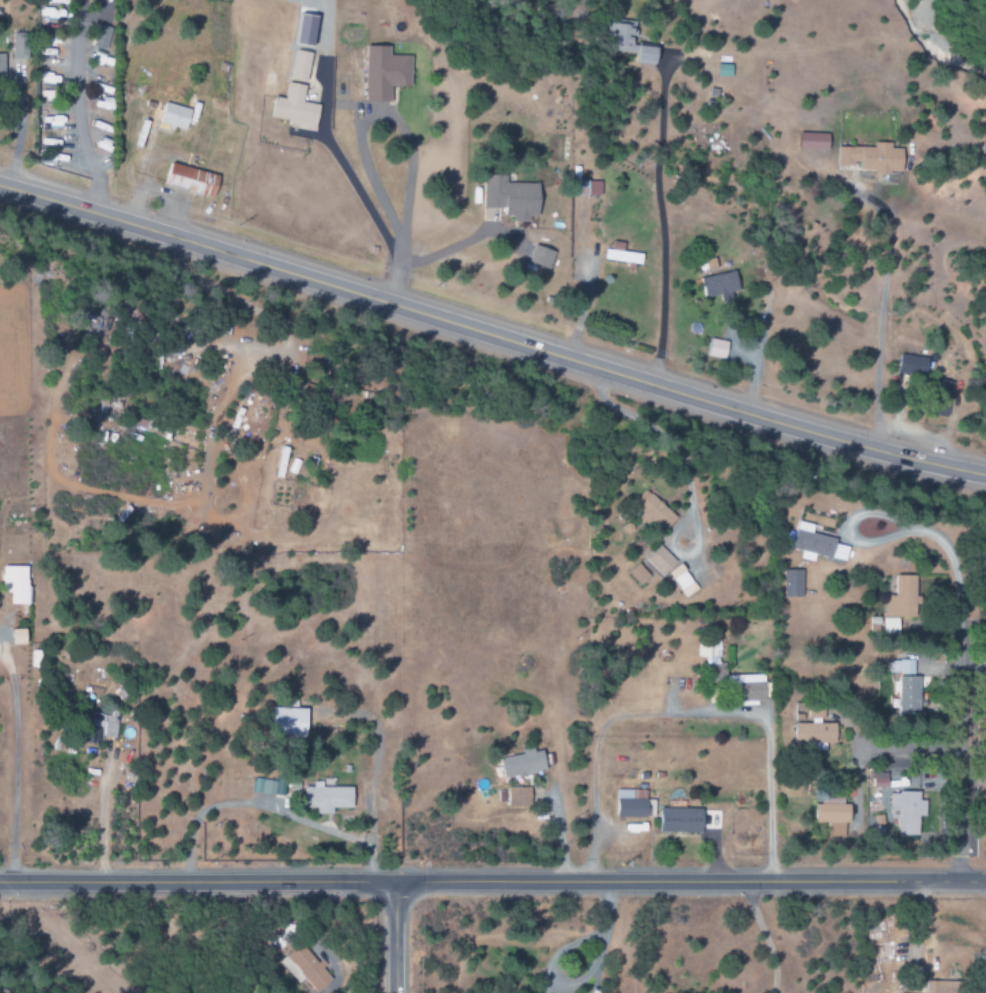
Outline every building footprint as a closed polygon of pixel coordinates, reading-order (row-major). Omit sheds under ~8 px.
[(313,48),(319,18),(301,15),(296,45),(313,48)] [(634,54),(636,23),(617,21),(616,32),(607,31),(607,39),(616,39),(615,53),(634,54)] [(111,29),(98,25),(93,47),(106,51),(111,29)] [(12,59),(28,60),(29,33),(13,32),(12,59)] [(365,102),(391,103),(391,88),(411,88),(411,56),(390,56),(390,47),(366,47),(365,102)] [(658,49),(640,47),(637,63),(656,65),(658,49)] [(271,118),(289,121),(288,126),(317,131),(321,105),(304,103),(312,54),(296,51),(291,82),(288,82),(285,99),(275,97),(271,118)] [(733,66),(718,65),(718,77),(732,77),(733,66)] [(160,124),(186,131),(192,110),(165,103),(160,124)] [(829,134),(800,134),(799,150),(829,151),(829,134)] [(838,147),(838,165),(861,166),(861,171),(874,171),(874,175),(892,176),(892,172),(903,173),(903,150),(891,150),(892,144),(875,143),(875,149),(838,147)] [(166,187),(215,197),(219,175),(170,165),(166,187)] [(507,177),(484,176),(484,209),(505,209),(505,216),(513,216),(513,222),(529,222),(529,217),(539,217),(539,185),(507,184),(507,177)] [(602,182),(581,181),(580,196),(601,197),(602,182)] [(606,249),(605,260),(642,264),(643,254),(624,252),(625,243),(613,242),(612,249),(606,249)] [(556,252),(535,245),(529,263),(550,270),(556,252)] [(740,291),(736,272),(701,278),(705,298),(720,296),(721,302),(732,300),(730,293),(740,291)] [(708,356),(725,359),(728,342),(711,339),(708,356)] [(898,371),(925,375),(928,358),(901,353),(898,371)] [(633,504),(664,532),(677,517),(646,489),(633,504)] [(849,547),(836,544),(837,538),(812,534),(814,524),(798,521),(792,549),(803,551),(801,559),(815,561),(816,555),(847,561),(849,547)] [(677,563),(660,545),(645,560),(662,577),(677,563)] [(685,599),(698,591),(681,564),(667,573),(673,582),(666,586),(672,595),(680,590),(685,599)] [(10,604),(29,604),(28,566),(2,566),(2,593),(10,593),(10,604)] [(804,570),(785,570),(784,597),(803,597),(804,570)] [(918,576),(896,576),(896,595),(886,596),(886,617),(918,616),(918,576)] [(720,658),(721,641),(698,641),(698,657),(720,658)] [(914,660),(889,660),(889,673),(898,673),(899,716),(919,715),(919,677),(914,677),(914,660)] [(733,705),(766,704),(765,675),(732,676),(733,705)] [(795,703),(795,743),(812,743),(812,751),(826,751),(826,744),(836,744),(836,723),(823,723),(823,703),(795,703)] [(306,737),(307,709),(272,708),(272,736),(306,737)] [(115,739),(119,716),(88,711),(83,742),(99,745),(100,737),(115,739)] [(501,758),(503,778),(546,772),(543,751),(534,752),(533,746),(522,748),(522,755),(501,758)] [(353,787),(323,788),(323,782),(313,782),(313,787),(305,788),(305,808),(318,808),(318,814),(333,814),(333,808),(353,808),(353,787)] [(509,807),(531,806),(530,787),(508,788),(509,807)] [(616,817),(655,818),(655,800),(646,800),(647,790),(617,790),(616,817)] [(918,836),(919,816),(926,817),(926,801),(920,801),(920,792),(891,792),(891,820),(898,820),(898,835),(918,836)] [(815,800),(815,823),(851,823),(850,805),(844,805),(844,800),(815,800)] [(660,832),(702,833),(703,809),(660,808),(660,832)] [(316,992),(333,979),(320,962),(318,964),(302,944),(280,961),(298,984),(305,979),(316,992)] [(962,981),(926,981),(926,992),(962,992),(962,981)]
